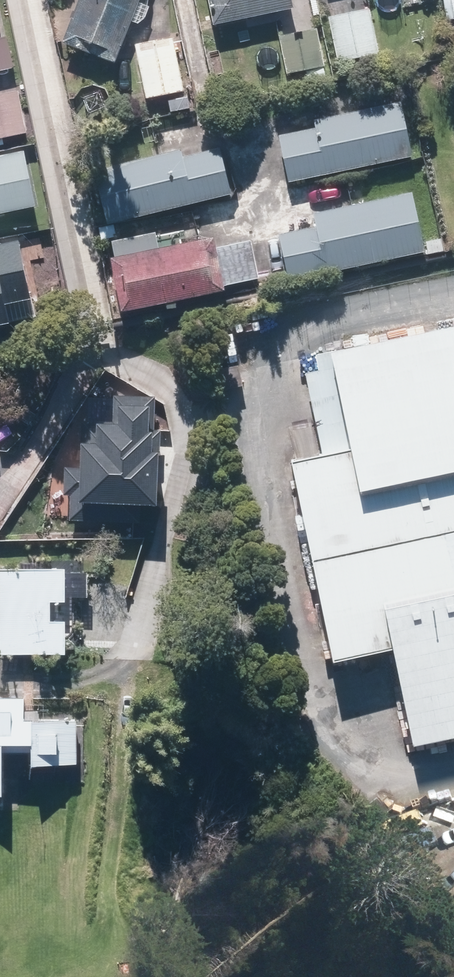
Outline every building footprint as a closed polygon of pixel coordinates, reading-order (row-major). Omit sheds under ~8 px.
[(63,44),(115,64),(129,30),(130,29),(131,29),(133,28),(134,27),(136,27),(137,26),(138,25),(139,24),(141,23),(142,22),(143,21),(144,20),(145,18),(146,17),(146,16),(147,14),(148,13),(148,12),(149,10),(149,9),(150,7),(150,6),(150,4),(150,3),(150,1),(150,0),(81,0),(63,44)] [(291,0),(209,0),(214,26),(293,11),(291,0)] [(450,21),(453,20),(453,0),(446,0),(450,21)] [(370,8),(329,16),(338,64),(380,56),(370,8)] [(287,75),(306,71),(310,85),(329,81),(325,66),(315,24),(277,33),(287,75)] [(0,38),(0,72),(13,70),(7,37),(0,38)] [(172,37),(134,45),(145,100),(184,92),(172,37)] [(5,145),(4,138),(27,133),(19,91),(0,95),(0,146),(5,145)] [(276,127),(287,184),(417,159),(406,102),(276,127)] [(96,174),(107,224),(232,195),(221,145),(96,174)] [(19,156),(0,160),(0,207),(29,201),(19,156)] [(314,227),(277,234),(286,280),(426,254),(415,195),(311,215),(314,227)] [(252,242),(212,251),(209,239),(159,251),(155,233),(109,244),(116,273),(125,313),(261,281),(252,242)] [(9,237),(0,239),(0,299),(21,295),(9,237)] [(412,742),(453,734),(453,328),(333,351),(352,449),(295,460),(335,661),(395,650),(412,742)] [(75,462),(74,516),(142,517),(143,501),(161,501),(162,444),(156,444),(157,400),(121,399),(121,422),(97,422),(97,436),(82,436),(82,462),(75,462)] [(65,599),(66,570),(0,568),(0,581),(0,655),(60,657),(66,657),(67,624),(75,624),(76,599),(65,599)] [(5,797),(6,754),(30,754),(30,765),(78,766),(79,721),(24,720),(25,699),(0,698),(0,797),(5,797)]
